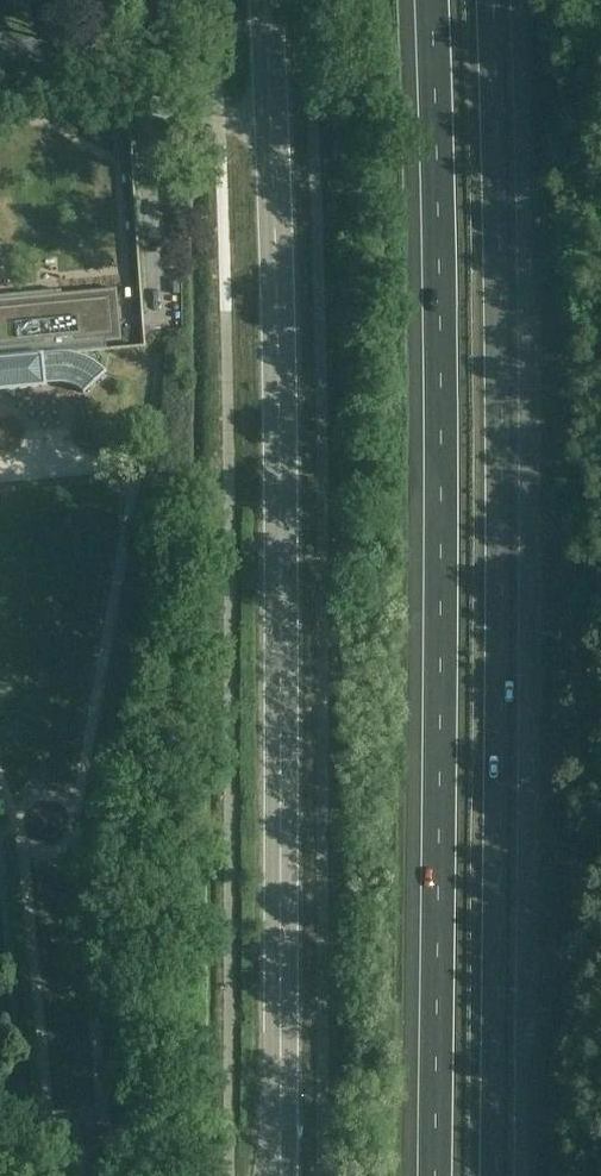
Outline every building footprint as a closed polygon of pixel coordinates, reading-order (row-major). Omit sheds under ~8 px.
[(74,354),(65,353),(106,349),(105,343),(121,341),(116,289),(61,294),(60,290),(60,295),(0,301),(0,391),(44,387),(44,384),(51,383),(58,383),(65,384),(71,386),(77,389),(83,394),(105,373),(96,365),(85,359),(74,354)] [(49,391),(58,422),(74,417),(64,387),(49,391)]
